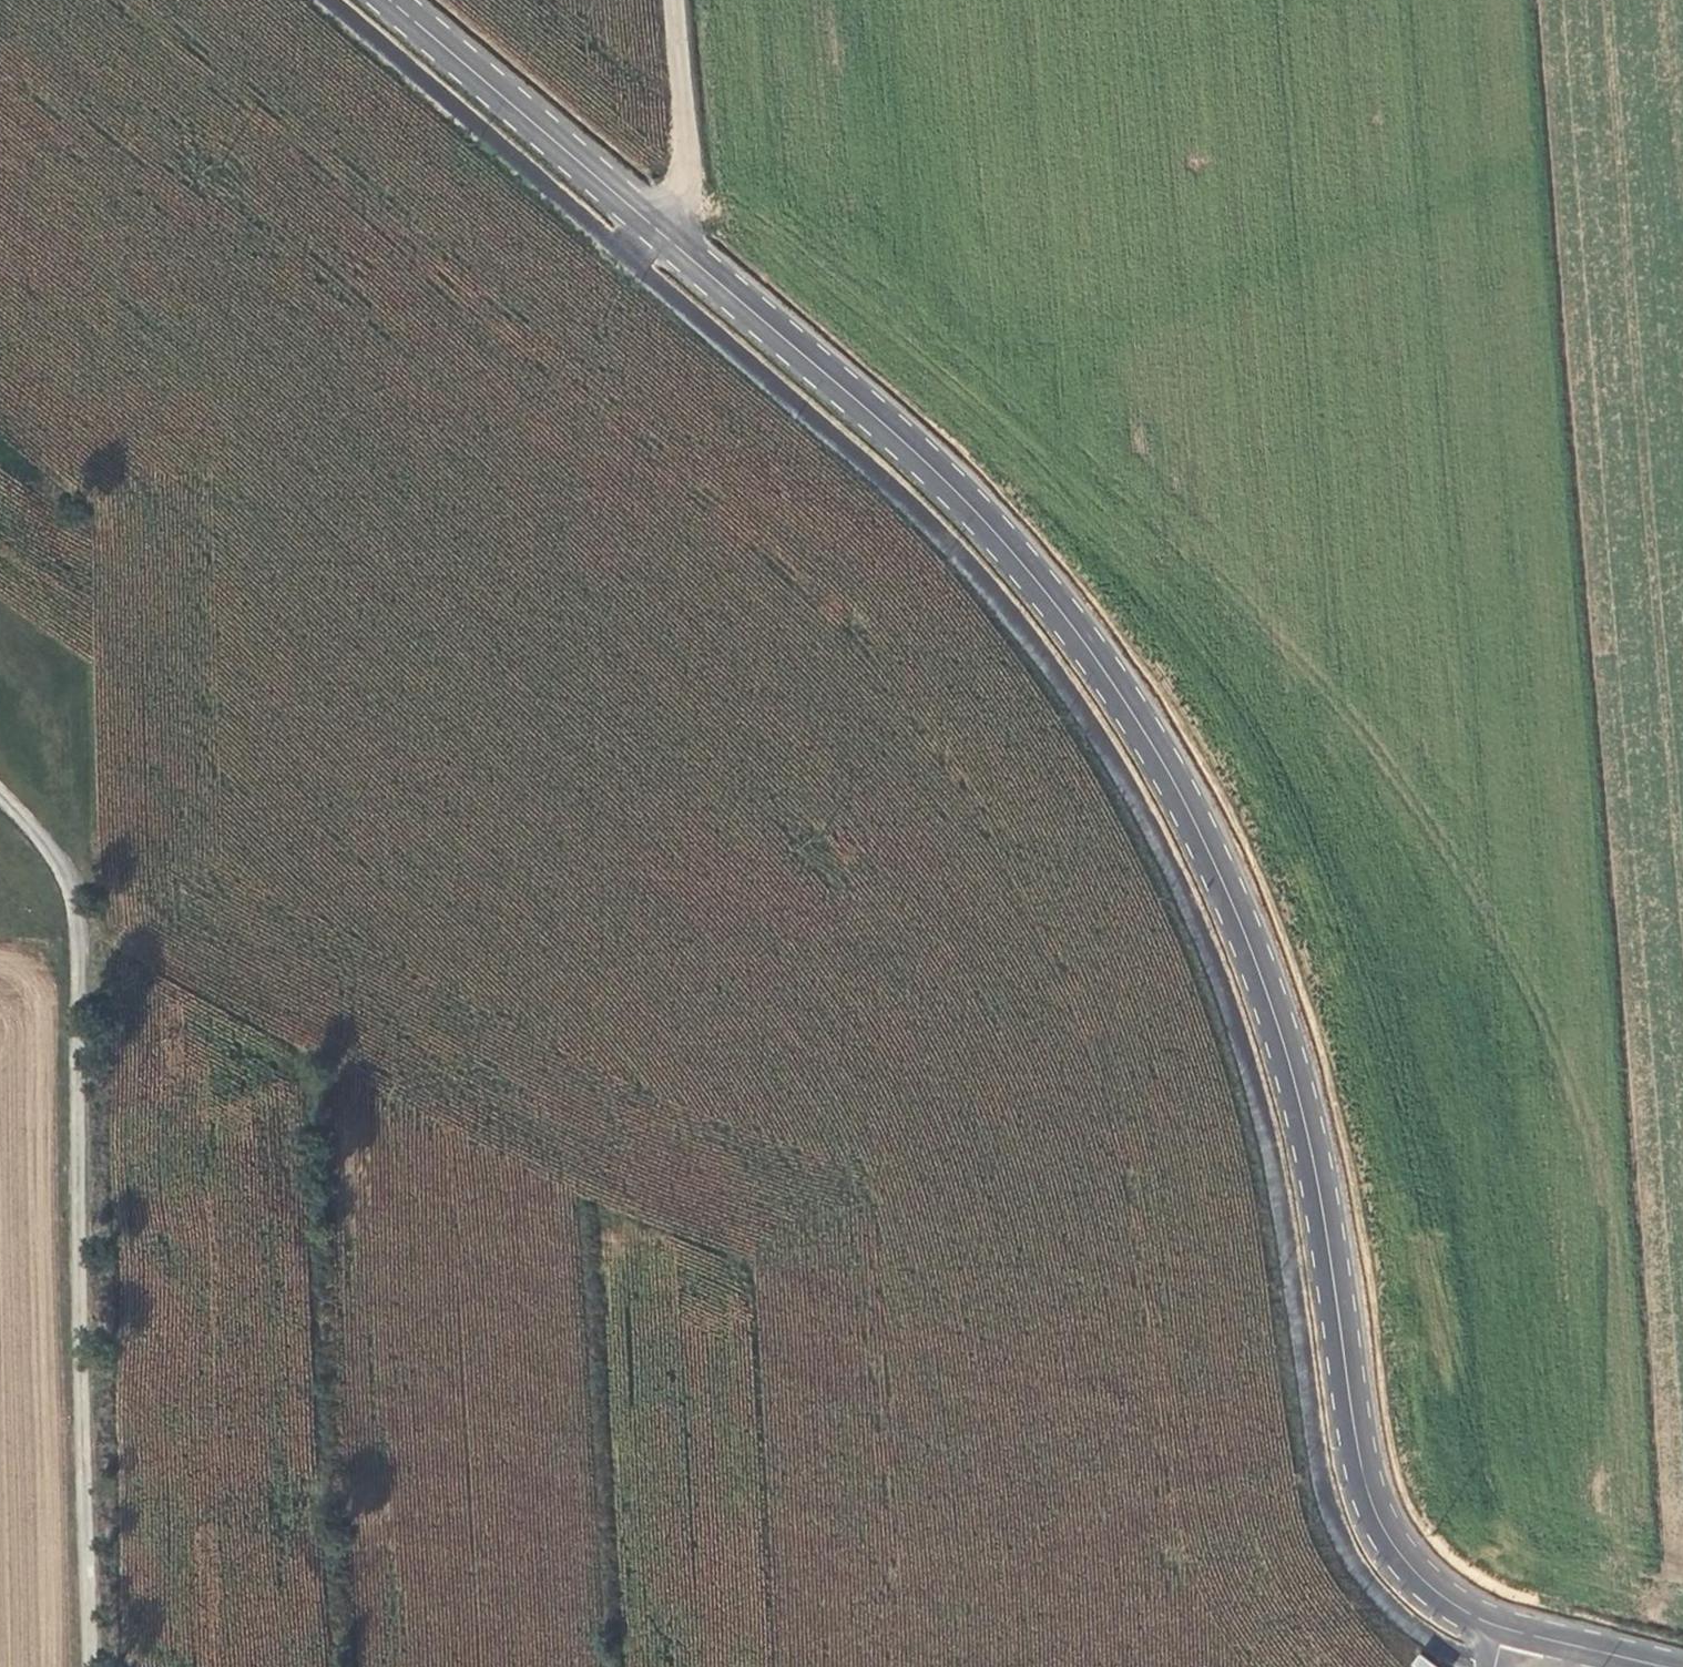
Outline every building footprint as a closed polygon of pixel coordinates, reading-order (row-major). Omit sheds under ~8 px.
[(1412,1666),(1413,1666),(1434,1666),(1420,1656),(1412,1666)]
